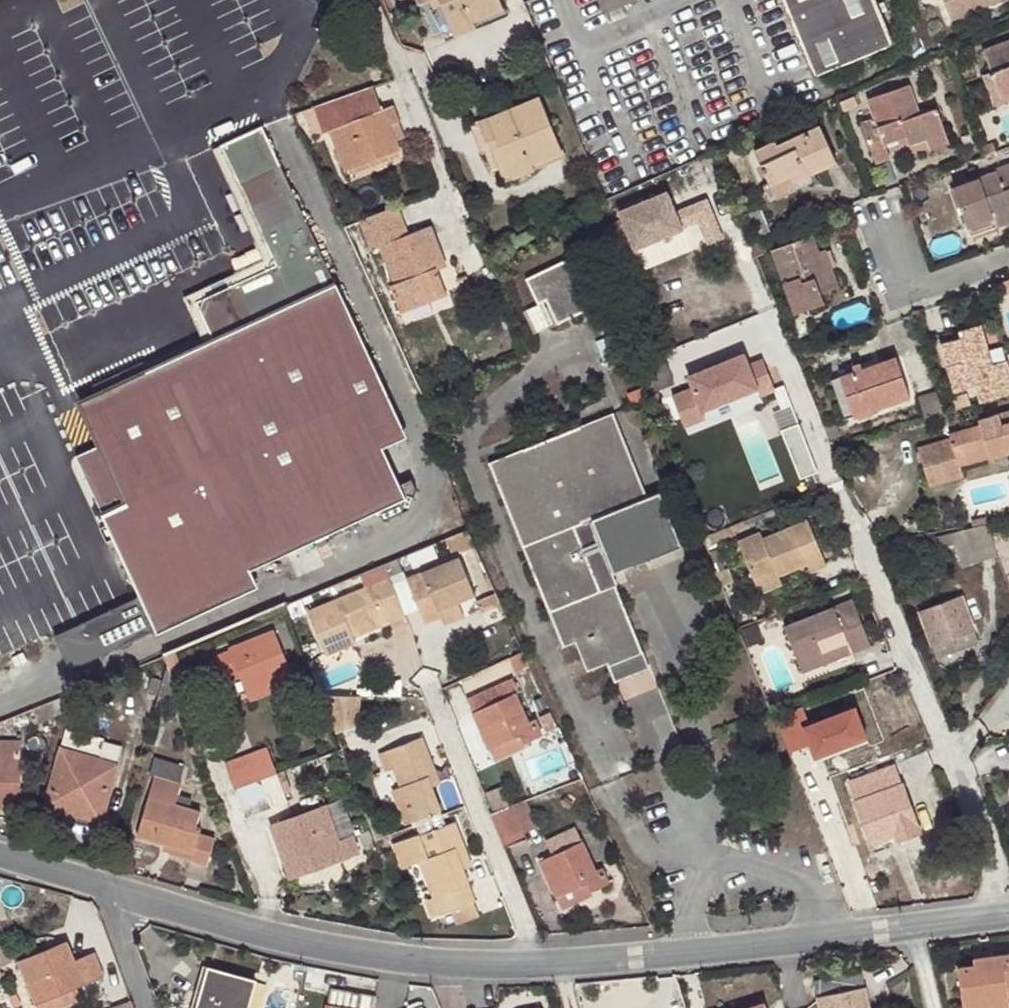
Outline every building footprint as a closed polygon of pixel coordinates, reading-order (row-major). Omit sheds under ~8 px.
[(436,9),(443,6),(440,0),(432,0),(436,9)] [(443,6),(456,36),(477,28),(474,20),(503,7),(500,0),(440,0),(443,6)] [(603,10),(630,0),(598,0),(603,10)] [(814,74),(893,43),(875,0),(783,0),(814,74)] [(999,0),(947,0),(953,17),(1000,0),(999,0)] [(993,70),(1004,93),(1008,91),(1008,42),(986,51),(993,70)] [(993,70),(982,75),(994,107),(1008,102),(1008,91),(1004,93),(993,70)] [(928,139),(947,132),(938,108),(921,113),(911,84),(869,100),(876,119),(863,124),(876,162),(888,157),(884,145),(908,136),(912,144),(928,139)] [(374,86),(316,106),(325,131),(331,129),(346,169),(400,150),(397,142),(390,122),(399,119),(393,103),(382,108),(374,86)] [(480,120),(488,141),(497,138),(500,147),(513,177),(535,168),(533,162),(563,150),(540,95),(480,120)] [(860,105),(857,95),(842,101),(846,111),(860,105)] [(390,122),(398,142),(405,138),(399,119),(390,122)] [(806,168),(809,173),(835,161),(818,125),(778,144),(777,140),(755,150),(771,183),(806,168)] [(262,129),(221,147),(277,266),(209,298),(203,313),(216,341),(336,285),(262,129)] [(951,143),(947,132),(928,139),(931,150),(951,143)] [(497,138),(488,141),(492,150),(500,147),(497,138)] [(266,261),(185,299),(189,307),(209,298),(277,266),(221,147),(214,150),(266,261)] [(1008,210),(1008,161),(998,165),(999,170),(955,186),(972,234),(999,225),(995,214),(1008,210)] [(811,181),(809,173),(806,168),(771,183),(766,186),(772,199),(811,181)] [(667,192),(619,211),(622,219),(601,228),(616,263),(637,254),(635,248),(683,229),(667,192)] [(399,207),(360,221),(371,251),(381,248),(393,284),(390,284),(398,305),(443,288),(437,268),(433,260),(442,256),(431,226),(409,234),(399,207)] [(747,214),(756,238),(761,235),(771,232),(763,208),(747,214)] [(995,214),(999,225),(1008,221),(1008,210),(995,214)] [(827,267),(820,249),(814,234),(772,250),(795,311),(824,300),(821,290),(838,284),(831,266),(827,267)] [(756,238),(750,240),(756,255),(767,250),(761,235),(756,238)] [(824,247),(820,249),(827,267),(831,266),(824,247)] [(446,265),(442,256),(433,260),(437,268),(446,265)] [(592,307),(568,259),(527,278),(540,302),(547,299),(558,322),(592,307)] [(97,396),(81,402),(99,443),(74,454),(142,596),(144,599),(161,591),(174,621),(257,583),(251,566),(377,508),(384,520),(410,509),(418,488),(413,477),(399,482),(383,447),(406,436),(336,285),(216,341),(206,346),(148,373),(145,365),(141,359),(90,383),(97,396)] [(443,288),(398,305),(400,312),(446,295),(443,288)] [(203,338),(206,346),(216,341),(203,313),(209,298),(189,307),(203,338)] [(956,391),(976,385),(982,401),(1008,393),(1008,366),(1006,358),(994,362),(990,350),(981,323),(962,329),(964,334),(939,343),(956,391)] [(145,365),(148,373),(206,346),(203,338),(145,365)] [(994,362),(1006,358),(1002,345),(990,350),(994,362)] [(764,397),(746,350),(668,379),(686,426),(764,397)] [(897,356),(861,367),(855,370),(841,374),(855,413),(911,396),(897,356)] [(844,417),(855,413),(841,374),(832,377),(844,417)] [(951,397),(955,408),(972,404),(968,392),(951,397)] [(961,463),(958,456),(988,448),(989,455),(990,456),(1008,451),(1008,445),(1008,444),(1008,409),(980,417),(982,424),(952,432),(953,436),(919,446),(930,483),(963,473),(961,463)] [(645,496),(615,414),(491,461),(564,645),(577,640),(588,668),(610,661),(611,664),(645,651),(614,572),(678,547),(658,492),(645,496)] [(958,456),(961,463),(989,455),(988,448),(958,456)] [(745,537),(758,572),(779,564),(781,570),(809,560),(813,569),(831,561),(814,517),(769,533),(766,528),(745,537)] [(996,549),(990,524),(957,533),(963,564),(998,557),(996,549)] [(736,526),(722,532),(724,540),(739,534),(736,526)] [(457,559),(394,584),(406,615),(421,608),(428,623),(444,616),(441,610),(457,603),(477,594),(462,556),(477,550),(467,528),(448,537),(457,559)] [(779,564),(758,572),(764,587),(785,580),(781,570),(779,564)] [(406,615),(390,577),(310,612),(326,649),(351,638),(349,631),(385,616),(388,622),(406,615)] [(161,591),(144,599),(158,629),(174,621),(161,591)] [(979,642),(962,593),(920,607),(937,657),(979,642)] [(72,670),(158,629),(144,599),(142,596),(56,637),(72,670)] [(852,645),(856,650),(874,643),(857,596),(788,624),(807,669),(831,659),(829,654),(852,645)] [(441,610),(444,616),(460,609),(457,603),(441,610)] [(349,631),(351,638),(388,622),(385,616),(349,631)] [(275,632),(230,650),(240,675),(246,686),(290,668),(275,632)] [(831,659),(856,650),(852,645),(829,654),(831,659)] [(240,675),(230,650),(217,655),(228,680),(240,675)] [(645,651),(611,664),(617,679),(651,667),(645,651)] [(530,666),(523,652),(509,658),(516,673),(530,666)] [(296,680),(290,668),(246,686),(253,699),(296,680)] [(520,733),(524,740),(543,732),(537,718),(531,719),(519,693),(504,699),(497,686),(470,698),(491,745),(520,733)] [(64,713),(70,694),(33,708),(38,723),(64,713)] [(819,696),(789,709),(804,745),(827,735),(832,747),(882,726),(871,698),(827,716),(819,696)] [(340,697),(323,697),(332,720),(346,714),(340,697)] [(101,819),(118,762),(100,757),(105,736),(68,726),(47,804),(101,819)] [(525,744),(524,740),(520,733),(491,745),(496,756),(525,744)] [(422,738),(378,754),(383,770),(394,766),(404,789),(393,793),(405,825),(414,821),(440,812),(432,789),(429,779),(437,776),(422,738)] [(24,805),(22,739),(0,739),(0,806),(24,805)] [(225,761),(235,787),(277,773),(267,746),(225,761)] [(177,769),(160,763),(136,833),(166,842),(164,847),(191,856),(189,860),(205,866),(215,839),(199,833),(202,823),(198,822),(202,811),(175,802),(181,782),(174,779),(177,769)] [(920,832),(896,766),(851,783),(873,842),(895,834),(898,840),(920,832)] [(277,773),(235,787),(246,814),(286,800),(277,773)] [(437,776),(429,779),(432,789),(440,786),(437,776)] [(272,824),(285,863),(304,857),(307,868),(358,851),(353,835),(340,839),(326,805),(272,824)] [(491,812),(506,847),(523,839),(508,805),(494,811),(491,812)] [(440,812),(414,821),(420,837),(446,826),(440,812)] [(462,860),(468,856),(455,822),(420,837),(429,859),(422,863),(437,898),(427,903),(434,919),(478,900),(466,869),(462,860)] [(578,826),(549,838),(556,852),(540,859),(557,895),(587,881),(591,889),(592,889),(611,880),(604,866),(597,869),(578,826)] [(472,866),(468,856),(462,860),(466,869),(472,866)] [(304,857),(285,863),(289,874),(307,868),(304,857)] [(494,869),(474,872),(480,911),(500,908),(494,869)] [(591,889),(587,881),(557,895),(562,905),(593,891),(592,889),(591,889)] [(103,978),(94,956),(75,964),(68,945),(20,964),(37,1007),(62,1007),(78,1002),(73,989),(103,978)] [(1006,1003),(1008,1003),(1008,955),(972,960),(973,967),(957,969),(962,1007),(967,1007),(1006,1003)] [(205,1007),(246,1007),(253,981),(208,970),(202,995),(208,997),(205,1007)] [(814,983),(819,1007),(870,1007),(863,973),(814,983)] [(375,998),(333,990),(329,1007),(373,1007),(375,998)] [(208,997),(202,995),(198,1007),(205,1007),(208,997)]
